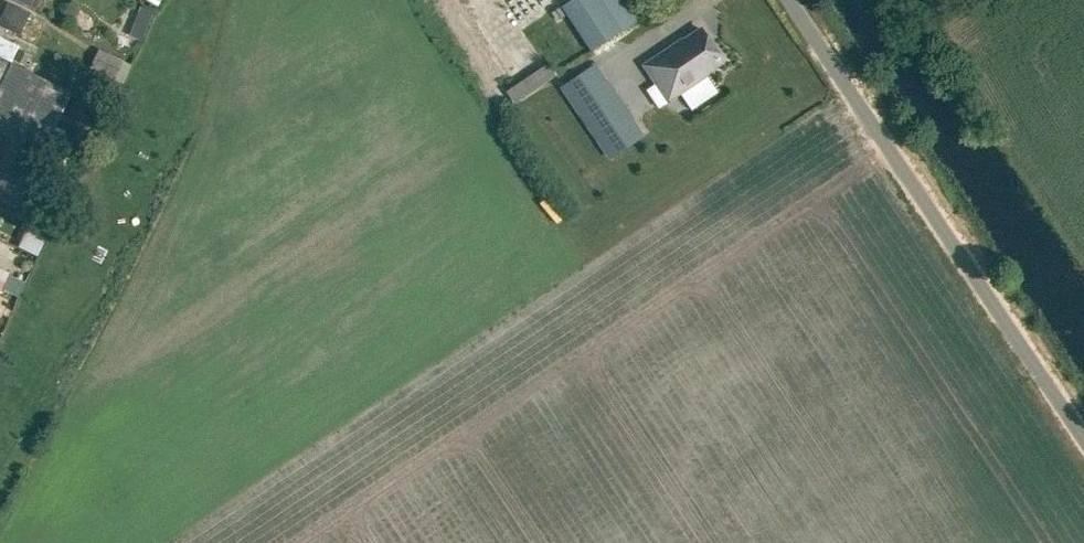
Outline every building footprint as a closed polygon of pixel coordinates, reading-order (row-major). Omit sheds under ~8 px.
[(22,32),(32,10),(10,0),(0,22),(22,32)] [(641,16),(631,0),(571,0),(564,5),(592,48),(641,16)] [(151,38),(157,8),(143,5),(137,35),(151,38)] [(559,9),(552,13),(556,20),(563,15),(559,9)] [(703,29),(684,42),(682,38),(674,43),(656,55),(643,64),(648,72),(668,101),(708,74),(706,70),(722,59),(703,29)] [(11,61),(12,60),(19,44),(0,35),(0,56),(11,61)] [(116,77),(124,58),(99,47),(90,66),(116,77)] [(18,51),(15,60),(26,65),(30,56),(18,51)] [(72,90),(12,60),(11,61),(0,56),(0,197),(17,206),(72,90)] [(514,102),(557,73),(549,61),(506,90),(514,102)] [(644,135),(623,102),(587,127),(608,159),(644,135)] [(32,217),(17,247),(37,257),(52,227),(32,217)] [(10,274),(0,269),(0,287),(3,289),(10,274)]
